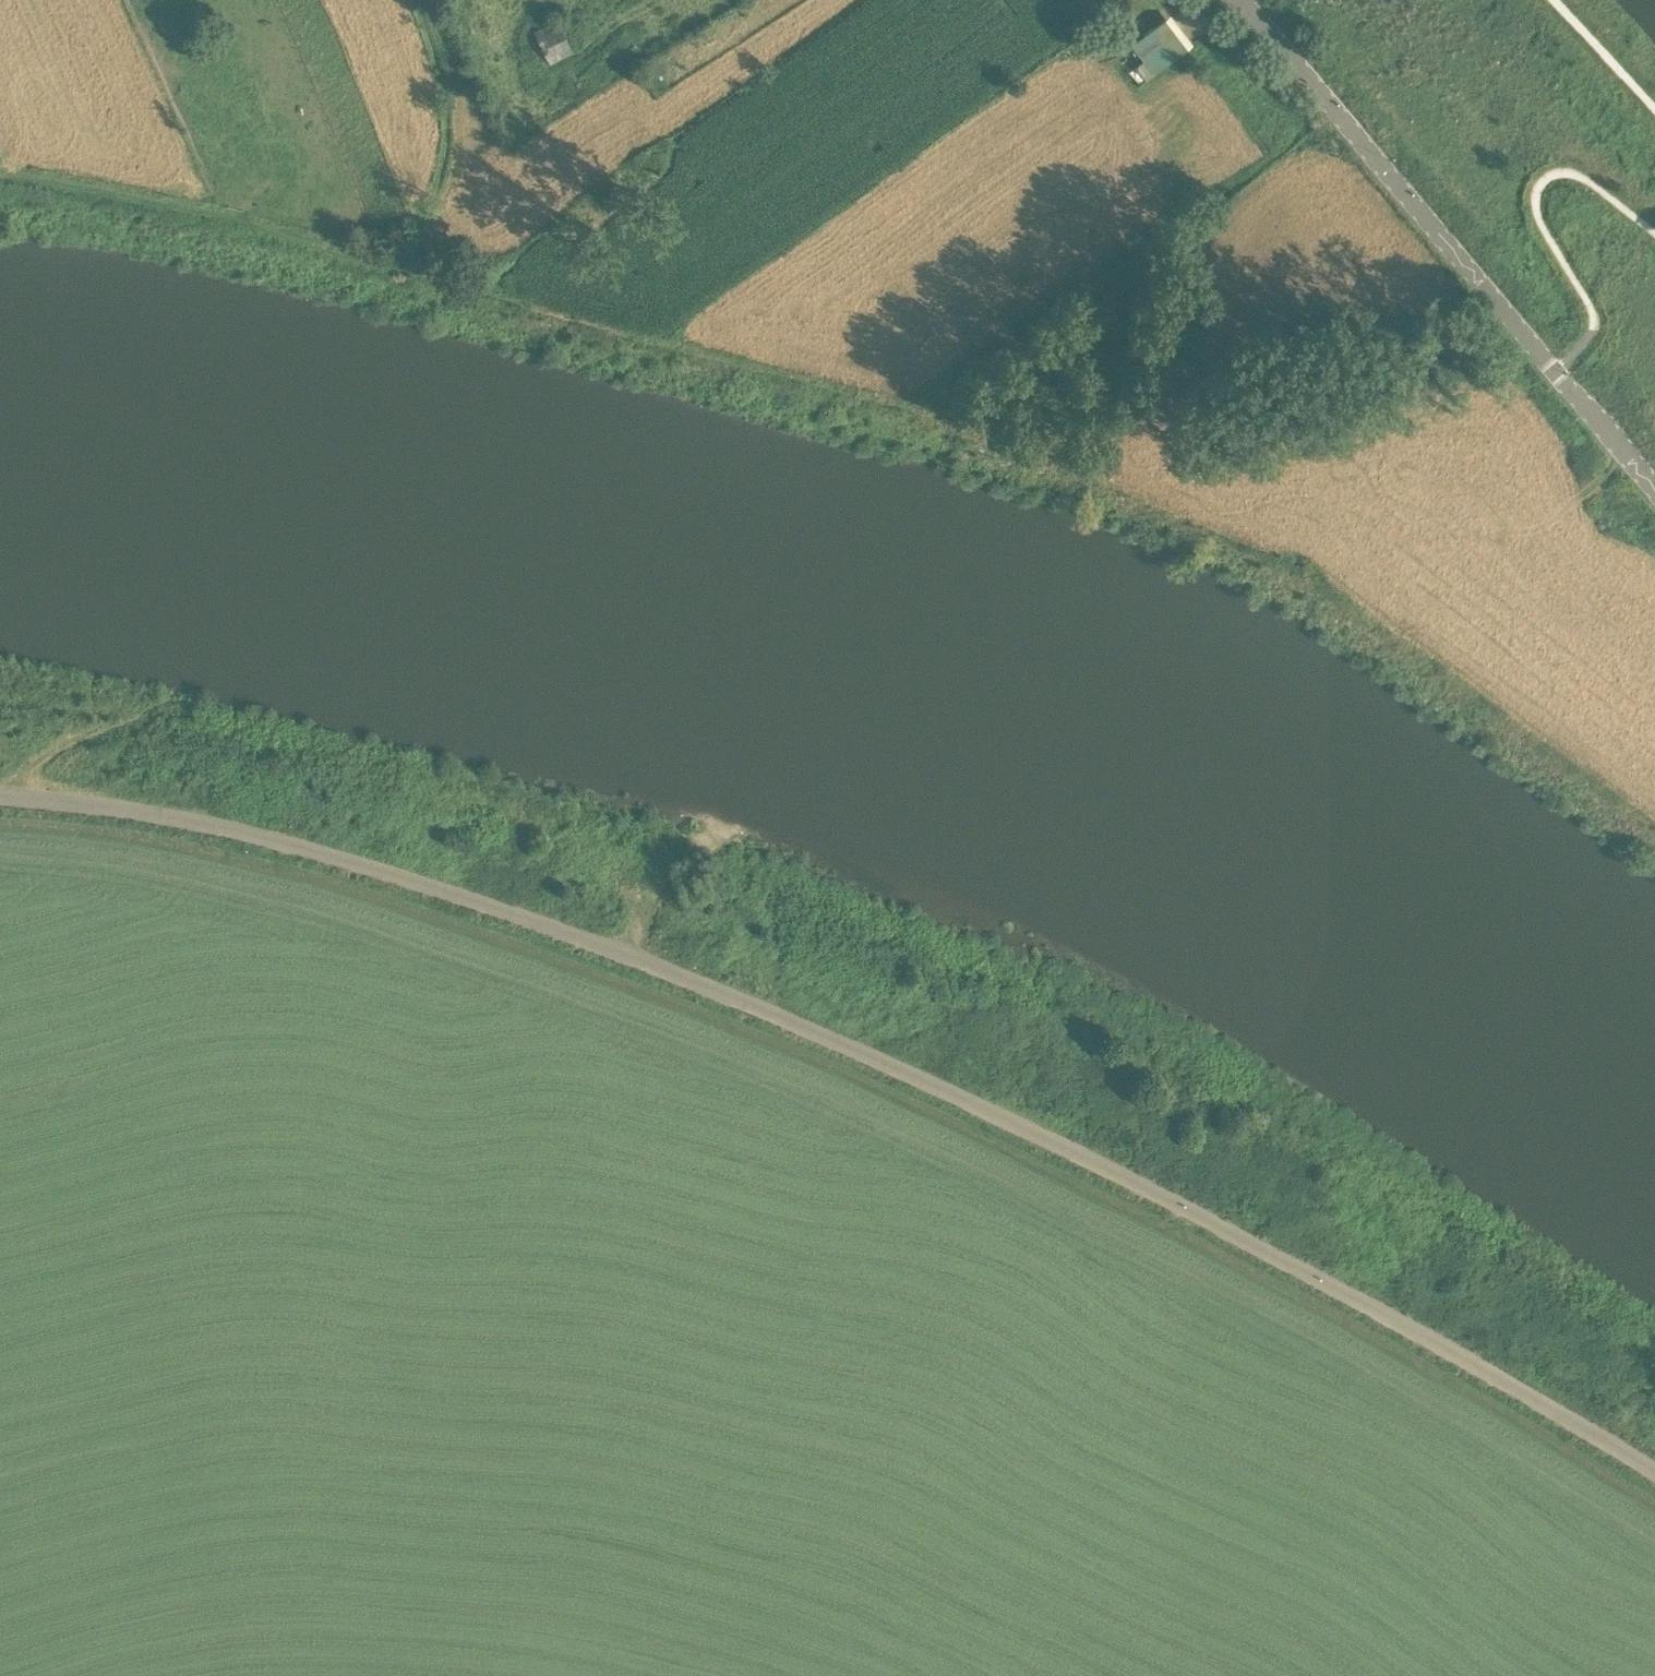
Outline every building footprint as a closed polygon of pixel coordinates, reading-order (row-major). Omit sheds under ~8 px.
[(1131,36),(1156,68),(1192,39),(1167,8),(1131,36)] [(563,22),(539,29),(548,60),(573,52),(563,22)]
